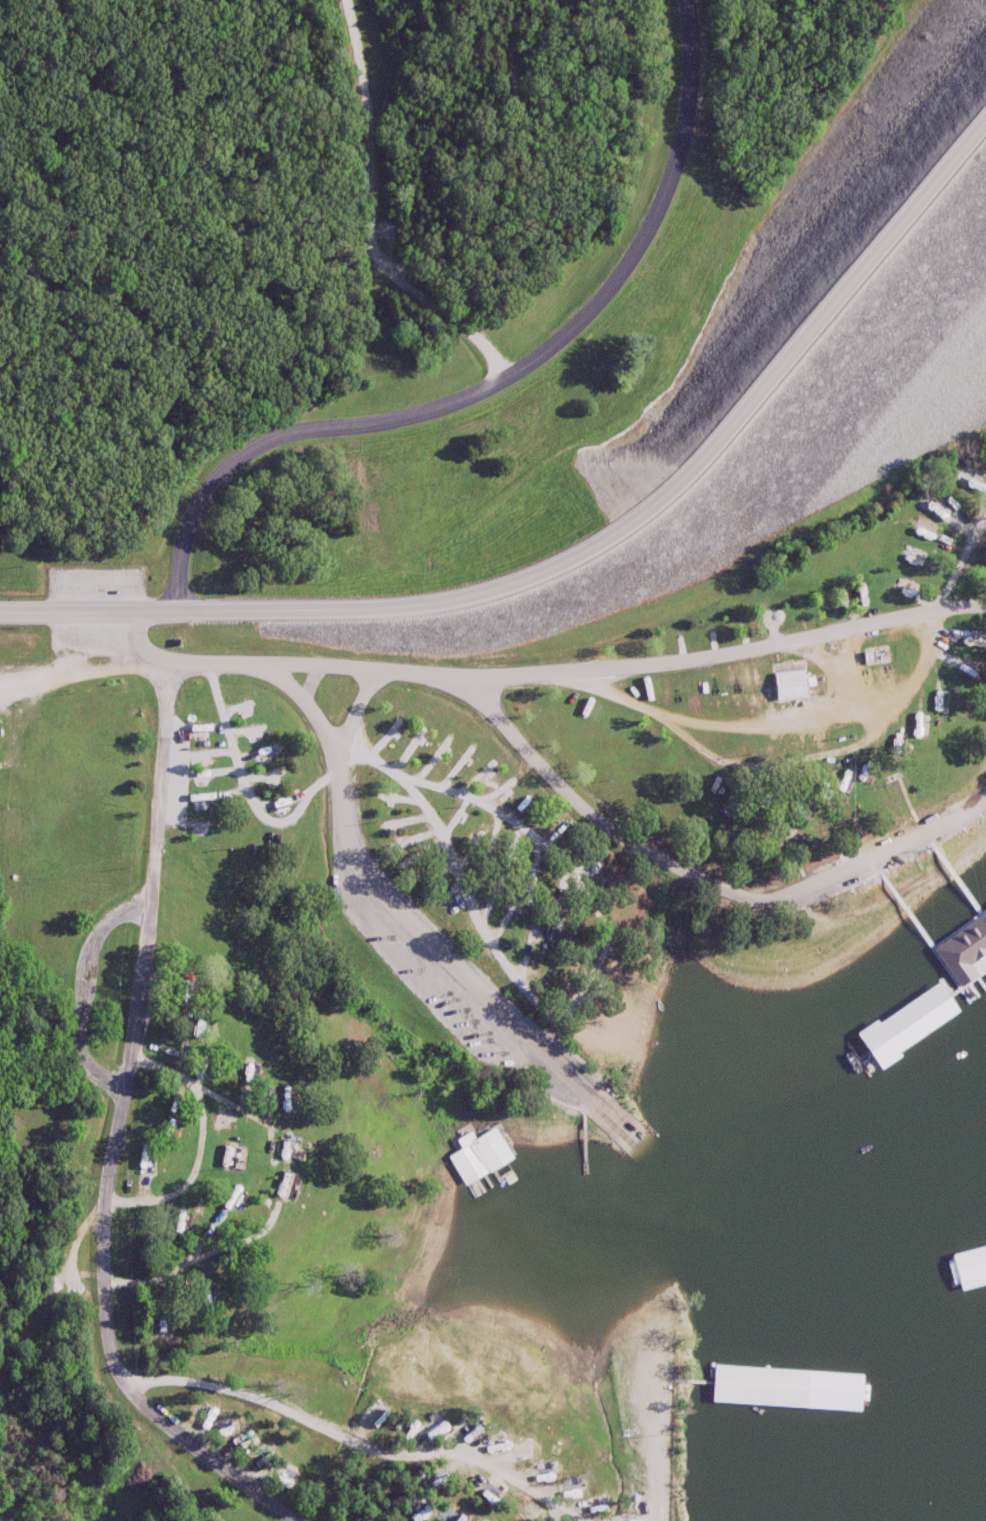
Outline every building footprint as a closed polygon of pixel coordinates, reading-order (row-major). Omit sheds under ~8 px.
[(983,495),(985,490),(985,488),(968,476),(964,483),(983,495)] [(857,650),(858,667),(884,664),(882,647),(857,650)] [(800,700),(798,671),(768,673),(769,688),(756,689),(757,703),(800,700)] [(946,984),(985,969),(985,939),(984,933),(934,951),(946,984)] [(841,1012),(855,1048),(946,1011),(931,975),(841,1012)] [(187,998),(187,977),(177,977),(177,998),(187,998)] [(188,1036),(198,1035),(198,1021),(188,1022),(188,1036)] [(240,1084),(249,1084),(249,1059),(240,1059),(240,1084)] [(160,1127),(165,1138),(175,1133),(170,1123),(160,1127)] [(276,1140),(276,1158),(293,1158),(293,1140),(276,1140)] [(150,1159),(137,1157),(136,1172),(149,1173),(150,1159)] [(985,1291),(985,1254),(953,1262),(962,1297),(985,1291)] [(711,1403),(859,1412),(861,1379),(713,1370),(711,1403)]
